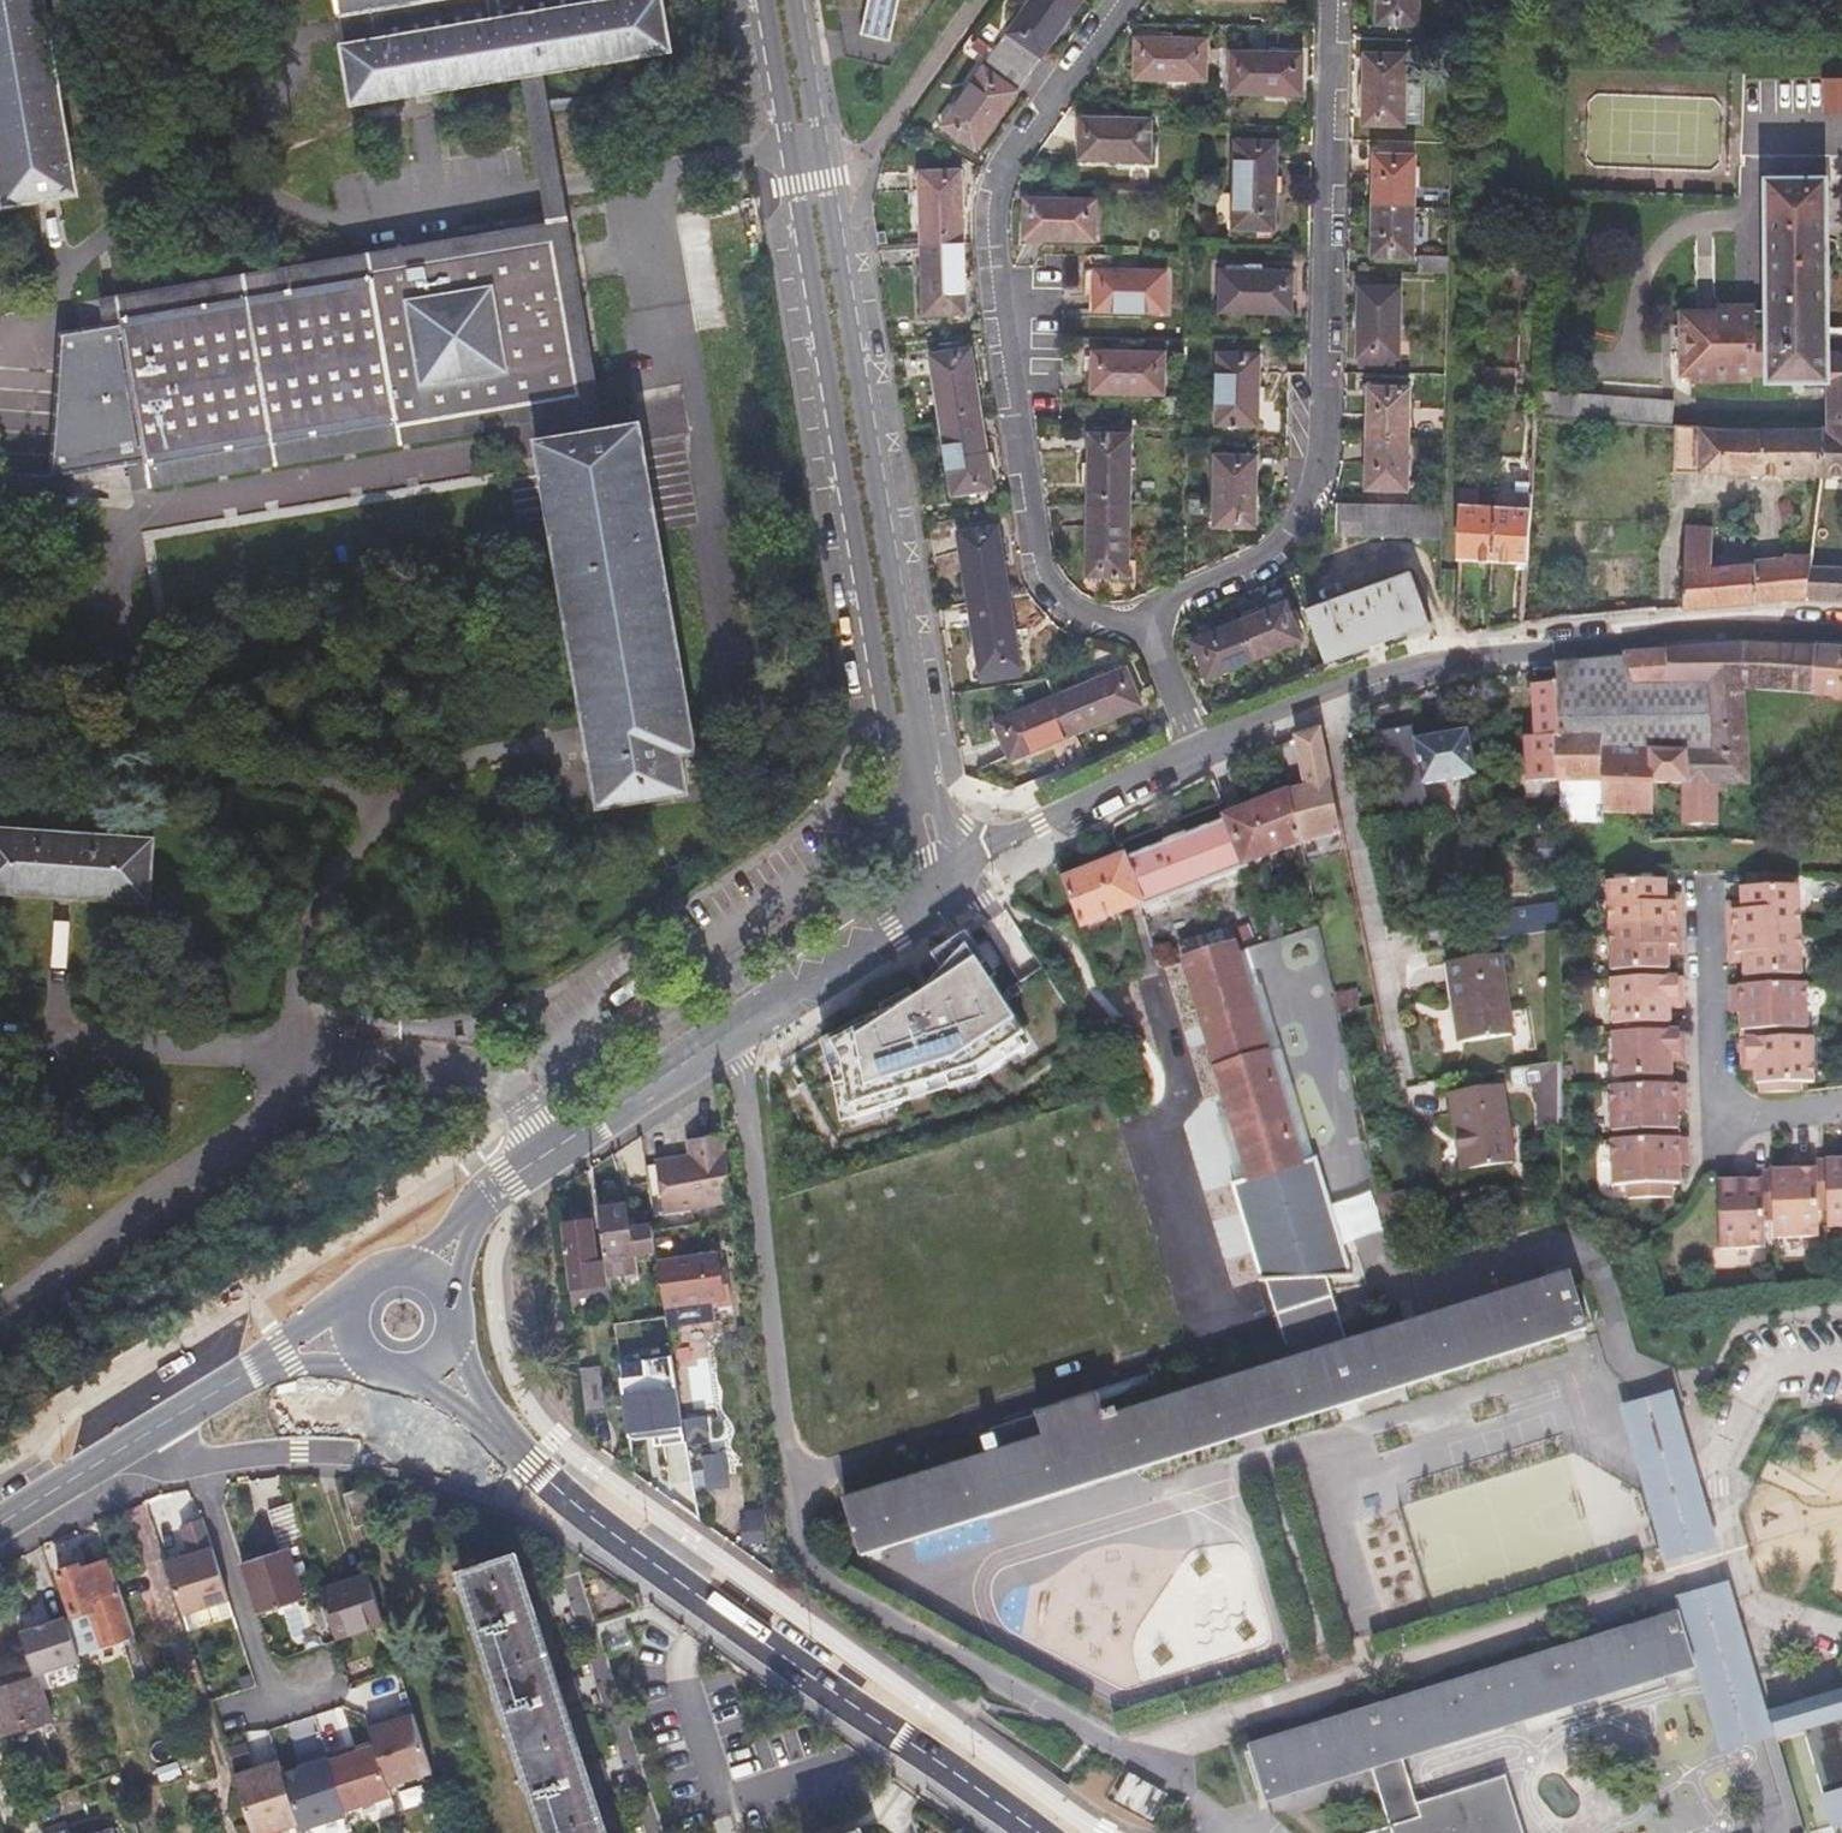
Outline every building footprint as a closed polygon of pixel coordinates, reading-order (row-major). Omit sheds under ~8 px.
[(1,212),(78,195),(44,0),(0,0),(0,206),(1,212)] [(353,103),(520,75),(543,71),(672,50),(663,0),(336,0),(353,103)] [(897,40),(905,0),(871,0),(864,33),(897,40)] [(1042,57),(1082,0),(1031,0),(1009,32),(1010,33),(1040,55),(1042,57)] [(1377,22),(1417,23),(1417,0),(1377,0),(1377,22)] [(1027,74),(1040,55),(1010,33),(997,51),(1027,74)] [(1133,82),(1205,83),(1206,41),(1134,39),(1133,82)] [(987,66),(1017,89),(1027,74),(997,51),(987,66)] [(1405,52),(1363,51),(1361,123),(1404,124),(1405,52)] [(1231,95),(1301,97),(1302,55),(1231,53),(1231,95)] [(976,151),(1018,90),(1017,89),(987,66),(985,65),(942,125),(976,151)] [(567,218),(543,71),(520,75),(546,222),(567,218)] [(1082,162),(1154,165),(1155,122),(1084,119),(1082,162)] [(1277,141),(1235,140),(1232,231),(1274,232),(1277,141)] [(1397,143),(1397,154),(1407,155),(1408,144),(1397,143)] [(1381,154),(1380,205),(1415,206),(1416,155),(1407,155),(1397,154),(1381,154)] [(920,170),(923,243),(964,242),(962,169),(920,170)] [(1817,481),(1841,482),(1841,342),(1832,342),(1832,330),(1837,186),(1777,184),(1773,312),(1762,312),(1762,306),(1723,305),(1723,310),(1684,310),(1682,376),(1693,376),(1693,383),(1755,384),(1754,378),(1770,378),(1770,385),(1831,386),(1829,435),(1822,435),(1817,481)] [(1025,245),(1095,248),(1096,205),(1025,204),(1025,245)] [(1415,206),(1380,205),(1379,257),(1413,257),(1415,206)] [(535,421),(600,408),(567,218),(546,222),(117,294),(121,321),(144,461),(148,485),(535,421)] [(964,242),(923,243),(925,314),(966,313),(964,242)] [(1446,273),(1447,258),(1419,258),(1418,273),(1446,273)] [(1219,316),(1290,317),(1291,276),(1220,274),(1219,316)] [(1093,316),(1166,319),(1167,278),(1094,276),(1093,316)] [(1374,360),(1373,368),(1404,368),(1404,361),(1409,361),(1411,288),(1369,287),(1368,359),(1374,360)] [(100,297),(105,324),(121,321),(117,294),(100,297)] [(128,463),(144,461),(121,321),(105,324),(62,332),(50,476),(128,463)] [(1832,330),(1832,342),(1841,342),(1841,331),(1832,330)] [(1260,358),(1216,356),(1214,428),(1258,429),(1260,358)] [(1091,399),(1163,402),(1165,360),(1093,357),(1091,399)] [(928,371),(938,440),(981,433),(970,365),(928,371)] [(1499,396),(1500,370),(1485,369),(1484,396),(1499,396)] [(1500,370),(1499,396),(1511,396),(1512,370),(1500,370)] [(1368,390),(1366,441),(1406,442),(1408,391),(1368,390)] [(1541,398),(1541,419),(1575,422),(1576,400),(1541,398)] [(1605,402),(1576,400),(1575,422),(1581,423),(1605,425),(1605,402)] [(1675,429),(1676,423),(1677,406),(1605,402),(1605,425),(1675,429)] [(535,421),(539,441),(604,430),(600,408),(535,421)] [(641,424),(604,430),(539,441),(599,807),(688,792),(682,754),(696,751),(641,424)] [(1817,481),(1822,435),(1675,429),(1672,476),(1817,481)] [(981,433),(938,440),(949,512),(991,506),(981,433)] [(1085,514),(1128,515),(1130,442),(1087,441),(1085,514)] [(1406,442),(1366,441),(1365,492),(1405,493),(1406,442)] [(1258,461),(1216,460),(1213,530),(1256,532),(1258,461)] [(148,485),(144,461),(128,463),(132,488),(148,485)] [(1493,559),(1496,504),(1477,504),(1476,488),(1461,488),(1459,557),(1493,559)] [(1530,536),(1532,491),(1515,490),(1514,505),(1496,504),(1493,559),(1528,560),(1530,536)] [(1442,537),(1442,508),(1339,505),(1339,535),(1442,537)] [(1126,587),(1128,515),(1085,514),(1083,586),(1126,587)] [(1713,531),(1685,528),(1684,573),(1683,613),(1804,603),(1808,571),(1809,560),(1779,560),(1779,565),(1712,571),(1713,531)] [(954,545),(966,618),(1008,611),(996,539),(954,545)] [(1305,611),(1324,663),(1377,643),(1430,621),(1408,570),(1305,611)] [(1841,605),(1841,572),(1808,571),(1804,603),(1841,605)] [(1288,603),(1241,621),(1255,658),(1302,640),(1288,603)] [(1008,611),(966,618),(977,687),(1019,680),(1008,611)] [(1255,658),(1241,621),(1192,639),(1206,676),(1255,658)] [(1736,646),(1621,655),(1621,662),(1629,689),(1709,687),(1713,751),(1602,748),(1602,736),(1587,736),(1586,675),(1556,675),(1557,686),(1554,783),(1558,783),(1558,800),(1558,815),(1559,823),(1603,824),(1603,813),(1651,813),(1653,783),(1683,784),(1682,826),(1716,826),(1716,784),(1749,784),(1746,691),(1811,695),(1814,649),(1812,648),(1736,646)] [(1814,649),(1811,695),(1841,696),(1841,651),(1814,649)] [(1621,655),(1555,661),(1556,675),(1586,675),(1587,736),(1602,736),(1602,748),(1713,751),(1709,687),(1629,689),(1621,662),(1621,655)] [(1120,686),(1052,712),(1067,750),(1134,725),(1120,686)] [(1554,783),(1557,686),(1536,687),(1539,737),(1527,738),(1528,781),(1531,781),(1531,801),(1558,800),(1558,783),(1554,783)] [(1499,724),(1498,704),(1490,704),(1492,724),(1499,724)] [(1067,750),(1052,712),(985,737),(1000,776),(1067,750)] [(1426,785),(1476,775),(1468,733),(1417,743),(1414,729),(1383,735),(1400,818),(1431,812),(1426,785)] [(1321,735),(1296,745),(1310,815),(1294,818),(1299,840),(1340,832),(1321,735)] [(1063,888),(1079,930),(1139,911),(1140,914),(1247,879),(1246,875),(1303,857),(1299,840),(1294,818),(1293,810),(1063,888)] [(149,901),(154,840),(0,828),(0,890),(149,901)] [(1655,882),(1655,922),(1681,921),(1679,894),(1666,895),(1666,881),(1655,882)] [(1655,922),(1655,882),(1610,883),(1612,924),(1655,922)] [(1729,932),(1799,930),(1797,888),(1740,890),(1740,903),(1728,904),(1729,932)] [(1559,937),(1559,909),(1499,918),(1499,944),(1559,937)] [(1655,922),(1655,977),(1662,977),(1662,968),(1668,968),(1668,954),(1682,954),(1681,921),(1655,922)] [(1655,977),(1655,922),(1612,924),(1613,970),(1623,970),(1623,978),(1655,977)] [(1801,973),(1799,930),(1729,932),(1730,960),(1742,960),(1743,974),(1751,974),(1751,984),(1792,983),(1791,973),(1801,973)] [(1184,950),(1189,968),(1239,955),(1233,937),(1184,950)] [(974,1071),(1026,1037),(987,976),(999,968),(981,940),(969,948),(920,998),(831,1046),(843,1065),(849,1110),(974,1071)] [(1330,1280),(1354,1278),(1321,1162),(1301,1169),(1239,955),(1189,968),(1231,1118),(1249,1183),(1235,1187),(1231,1188),(1258,1284),(1275,1283),(1330,1280)] [(1500,960),(1450,967),(1461,1047),(1511,1040),(1500,960)] [(1656,1031),(1655,977),(1623,978),(1613,978),(1615,1021),(1624,1021),(1624,1032),(1656,1031)] [(1655,977),(1656,1031),(1664,1031),(1663,1021),(1670,1021),(1669,1008),(1684,1007),(1683,977),(1662,977),(1655,977)] [(1749,1026),(1749,1037),(1791,1036),(1791,1028),(1807,1027),(1805,982),(1792,983),(1751,984),(1732,984),(1732,1012),(1740,1012),(1741,1026),(1749,1026)] [(343,1036),(356,1037),(356,1024),(344,1024),(343,1036)] [(1656,1031),(1656,1085),(1665,1085),(1665,1076),(1677,1075),(1676,1060),(1685,1059),(1684,1030),(1664,1031),(1656,1031)] [(1656,1085),(1656,1031),(1624,1032),(1614,1032),(1615,1077),(1626,1077),(1626,1085),(1656,1085)] [(1813,1036),(1791,1036),(1749,1037),(1742,1037),(1743,1068),(1757,1067),(1757,1082),(1759,1082),(1760,1091),(1802,1087),(1802,1081),(1816,1080),(1813,1036)] [(1522,1081),(1541,1082),(1540,1123),(1560,1124),(1562,1065),(1523,1064),(1522,1081)] [(1656,1085),(1656,1140),(1672,1139),(1672,1129),(1678,1129),(1678,1116),(1687,1115),(1686,1084),(1665,1085),(1656,1085)] [(1656,1140),(1656,1085),(1626,1085),(1615,1086),(1616,1131),(1627,1131),(1627,1141),(1656,1140)] [(1517,1170),(1505,1093),(1456,1100),(1468,1177),(1517,1170)] [(1216,1123),(1235,1187),(1249,1183),(1231,1118),(1216,1123)] [(732,1201),(724,1133),(689,1141),(692,1157),(657,1164),(665,1215),(723,1202),(732,1201)] [(1689,1167),(1688,1139),(1672,1139),(1656,1140),(1656,1184),(1656,1197),(1674,1196),(1673,1183),(1682,1183),(1681,1167),(1689,1167)] [(1627,1141),(1616,1141),(1617,1185),(1631,1185),(1632,1198),(1656,1197),(1656,1184),(1656,1140),(1627,1141)] [(1828,1230),(1841,1229),(1841,1164),(1828,1164),(1828,1230)] [(1818,1212),(1827,1212),(1825,1171),(1815,1171),(1814,1165),(1788,1166),(1788,1174),(1771,1175),(1771,1181),(1773,1223),(1773,1242),(1819,1240),(1818,1212)] [(1764,1223),(1773,1223),(1771,1181),(1761,1182),(1760,1175),(1733,1176),(1733,1187),(1719,1188),(1722,1252),(1765,1250),(1764,1223)] [(734,1217),(732,1201),(723,1202),(725,1218),(734,1217)] [(657,1255),(653,1232),(639,1234),(636,1210),(599,1213),(606,1275),(607,1280),(637,1276),(635,1258),(657,1255)] [(598,1276),(591,1221),(584,1222),(583,1217),(572,1219),(572,1222),(564,1224),(569,1269),(568,1269),(570,1293),(573,1312),(610,1307),(607,1280),(606,1275),(598,1276)] [(657,1260),(664,1303),(709,1297),(710,1304),(728,1301),(723,1267),(716,1268),(714,1251),(657,1260)] [(1286,1315),(1336,1300),(1330,1280),(1275,1283),(1286,1315)] [(1336,1300),(1286,1315),(1301,1364),(1064,1436),(1061,1427),(1052,1430),(1046,1414),(996,1429),(1002,1448),(851,1495),(868,1553),(1594,1330),(1579,1281),(1352,1351),(1336,1300)] [(580,1375),(585,1418),(608,1416),(602,1373),(580,1375)] [(1673,1390),(1620,1405),(1664,1562),(1717,1548),(1673,1390)] [(621,1395),(626,1435),(645,1432),(640,1393),(621,1395)] [(731,1487),(727,1455),(705,1458),(709,1490),(731,1487)] [(388,1522),(372,1481),(347,1490),(362,1532),(388,1522)] [(305,1544),(292,1505),(268,1512),(281,1551),(241,1562),(258,1615),(305,1600),(289,1549),(305,1544)] [(189,1549),(214,1541),(206,1515),(181,1523),(189,1549)] [(189,1627),(238,1613),(217,1542),(168,1557),(189,1627)] [(514,1553),(462,1570),(548,1832),(606,1832),(514,1553)] [(123,1596),(110,1558),(86,1567),(84,1561),(59,1570),(74,1612),(87,1608),(123,1596)] [(321,1593),(336,1637),(383,1621),(369,1578),(321,1593)] [(1730,1582),(1678,1597),(1721,1754),(1774,1740),(1730,1582)] [(135,1632),(123,1596),(87,1608),(74,1612),(66,1615),(79,1652),(135,1632)] [(79,1652),(66,1615),(22,1630),(37,1675),(81,1659),(79,1652)] [(1359,1774),(1376,1769),(1394,1829),(1381,1832),(1527,1832),(1510,1779),(1421,1806),(1407,1760),(1698,1671),(1683,1620),(1347,1723),(1359,1774)] [(2,1687),(16,1728),(57,1716),(50,1697),(45,1699),(37,1675),(2,1687)] [(2,1687),(0,1688),(0,1733),(16,1728),(2,1687)] [(1808,1712),(1806,1704),(1769,1714),(1777,1741),(1805,1733),(1833,1829),(1841,1826),(1841,1702),(1808,1712)] [(237,1767),(253,1832),(261,1832),(402,1800),(397,1782),(434,1773),(419,1709),(369,1721),(374,1743),(286,1764),(284,1756),(237,1767)] [(1359,1774),(1347,1723),(1265,1748),(1275,1800),(1359,1774)] [(1275,1800),(1265,1748),(1257,1750),(1272,1801),(1275,1800)] [(1168,1795),(1129,1773),(1114,1800),(1153,1822),(1168,1795)] [(10,1808),(0,1778),(0,1811),(10,1808)] [(51,1832),(71,1832),(67,1820),(49,1826),(51,1832)]
